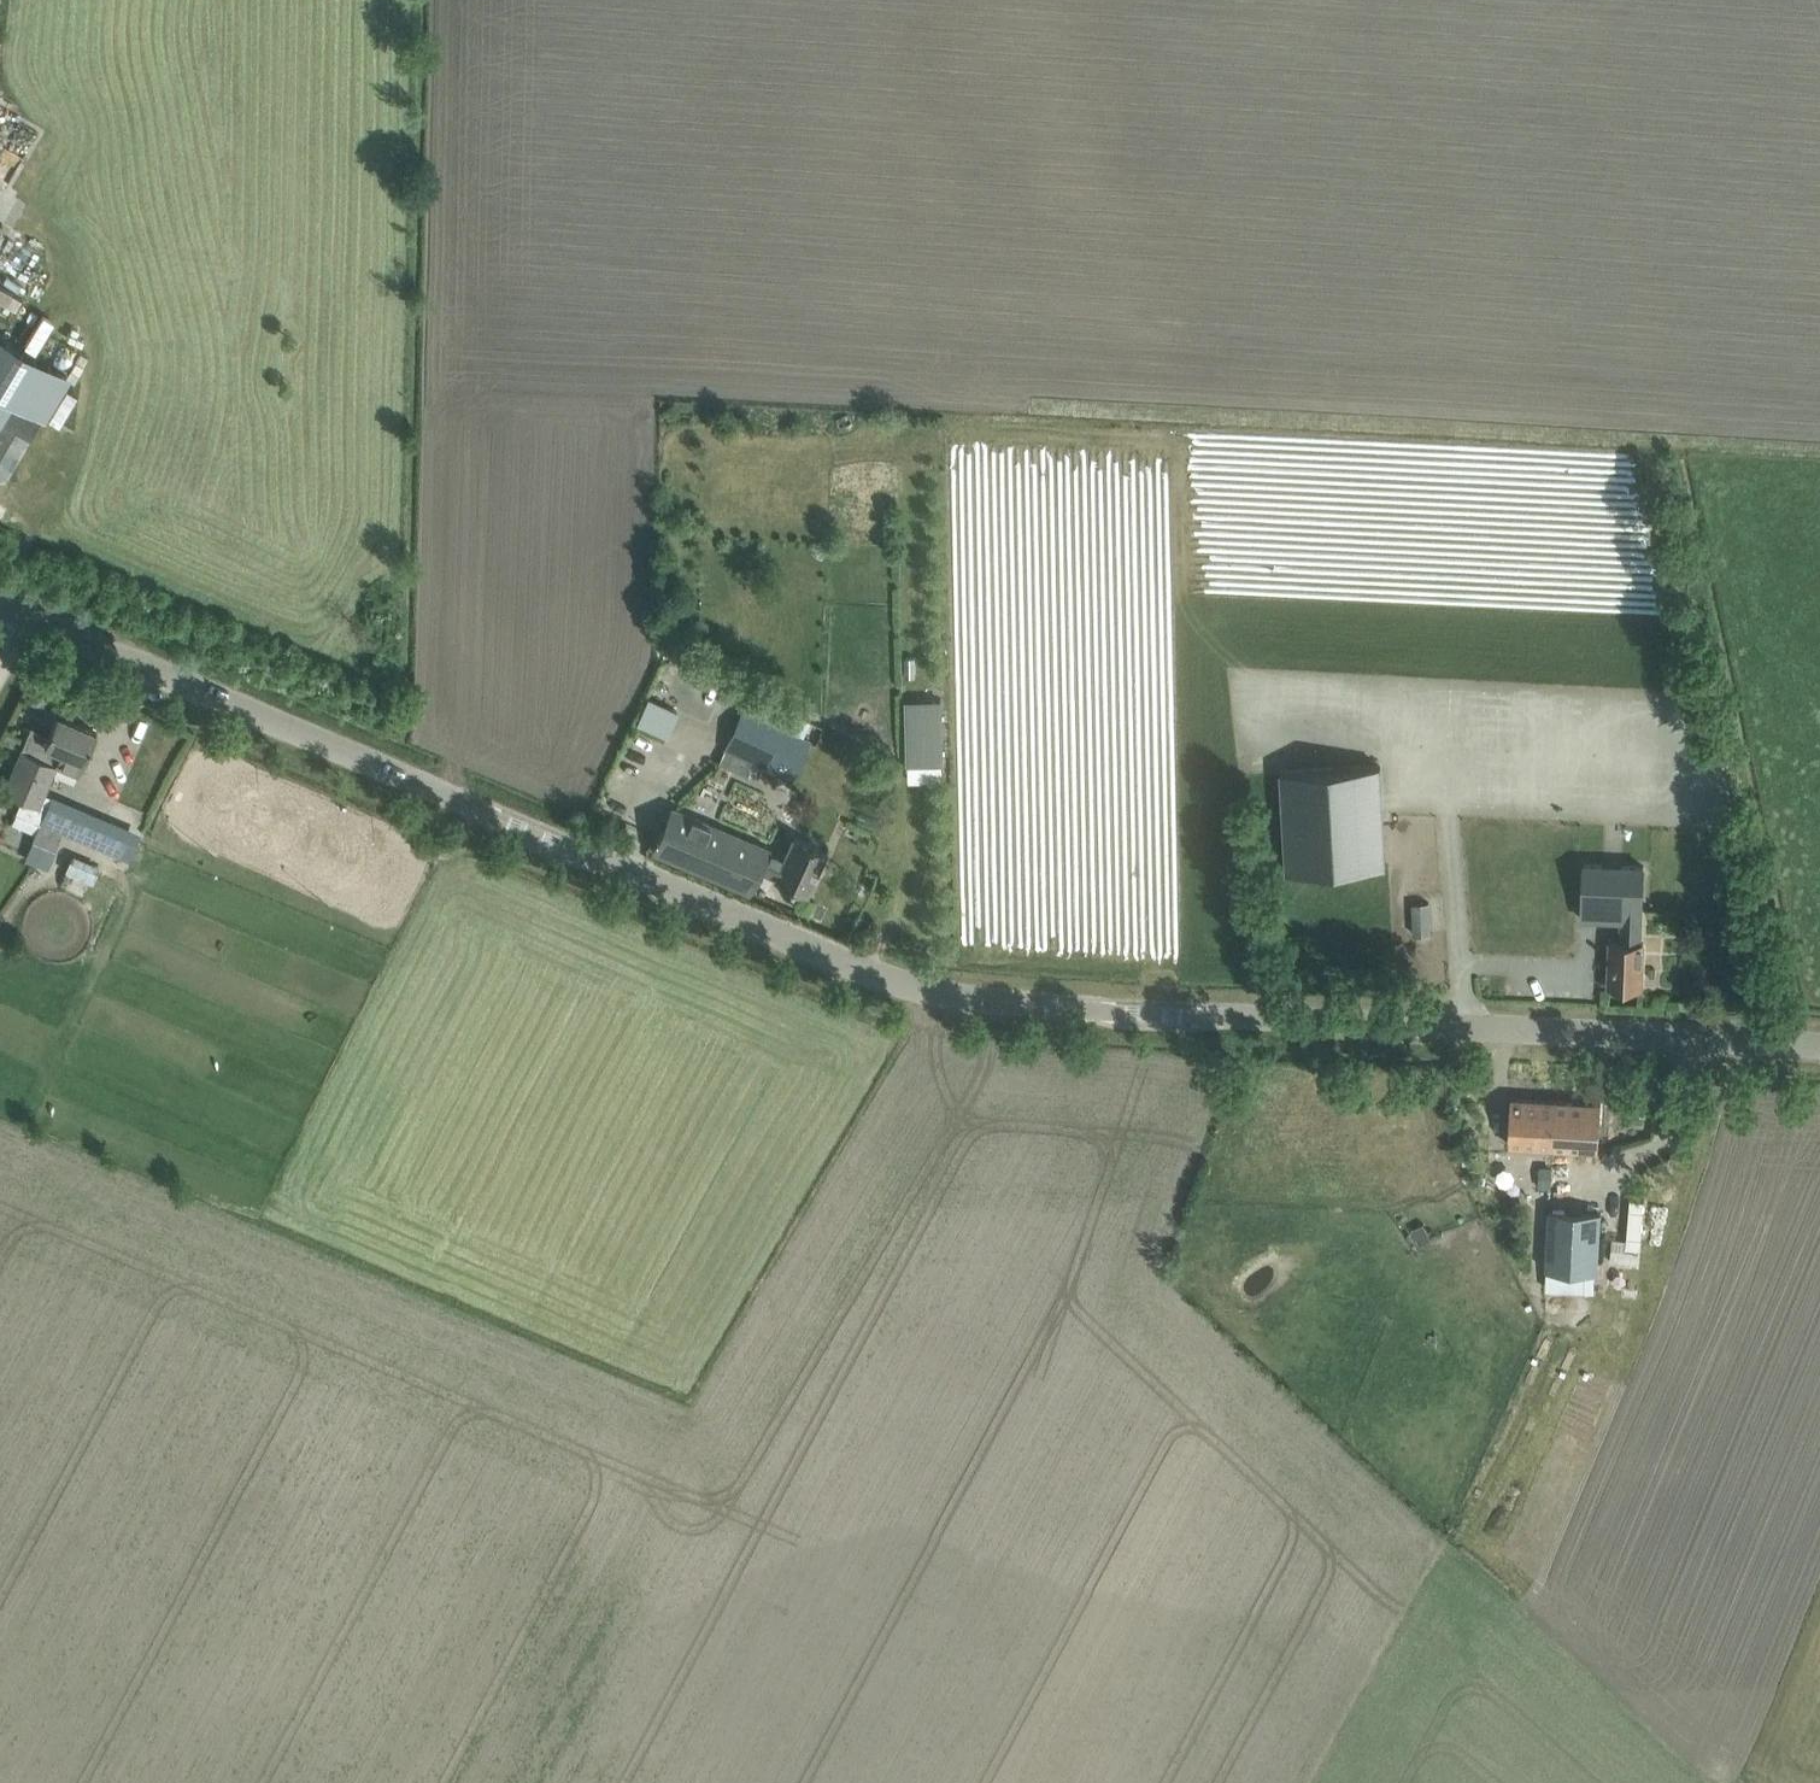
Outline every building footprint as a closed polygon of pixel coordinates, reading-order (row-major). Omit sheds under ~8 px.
[(24,235),(17,247),(38,260),(44,262),(51,252),(45,247),(24,235)] [(0,277),(0,282),(18,293),(25,295),(31,285),(26,280),(5,268),(0,277)] [(11,397),(42,416),(43,414),(0,389),(0,415),(11,397)] [(797,733),(805,717),(750,691),(718,762),(745,774),(751,761),(791,780),(810,739),(797,733)] [(640,723),(663,733),(674,709),(651,699),(640,723)] [(907,700),(909,758),(944,758),(942,699),(907,700)] [(79,772),(96,730),(57,714),(49,732),(31,725),(22,748),(57,763),(79,772)] [(22,748),(4,790),(21,798),(15,812),(40,822),(51,795),(45,792),(57,763),(22,748)] [(875,760),(869,773),(887,782),(893,769),(875,760)] [(1387,863),(1381,764),(1282,770),(1288,869),(1387,863)] [(33,839),(26,854),(38,859),(36,862),(47,867),(55,848),(63,830),(120,854),(131,859),(138,841),(127,836),(77,815),(81,808),(51,795),(40,822),(33,839)] [(670,807),(662,826),(653,849),(749,890),(759,869),(775,877),(775,878),(806,892),(816,870),(825,850),(793,836),(783,858),(767,851),(768,849),(670,807)] [(68,872),(93,881),(100,864),(74,854),(68,872)] [(1642,986),(1644,941),(1641,941),(1646,865),(1585,863),(1582,918),(1622,919),(1621,940),(1611,940),(1609,984),(1642,986)] [(1413,903),(1414,933),(1431,932),(1430,903),(1413,903)] [(1512,1098),(1510,1122),(1509,1143),(1599,1149),(1602,1103),(1512,1098)] [(1600,1212),(1549,1209),(1545,1270),(1597,1273),(1600,1212)]
